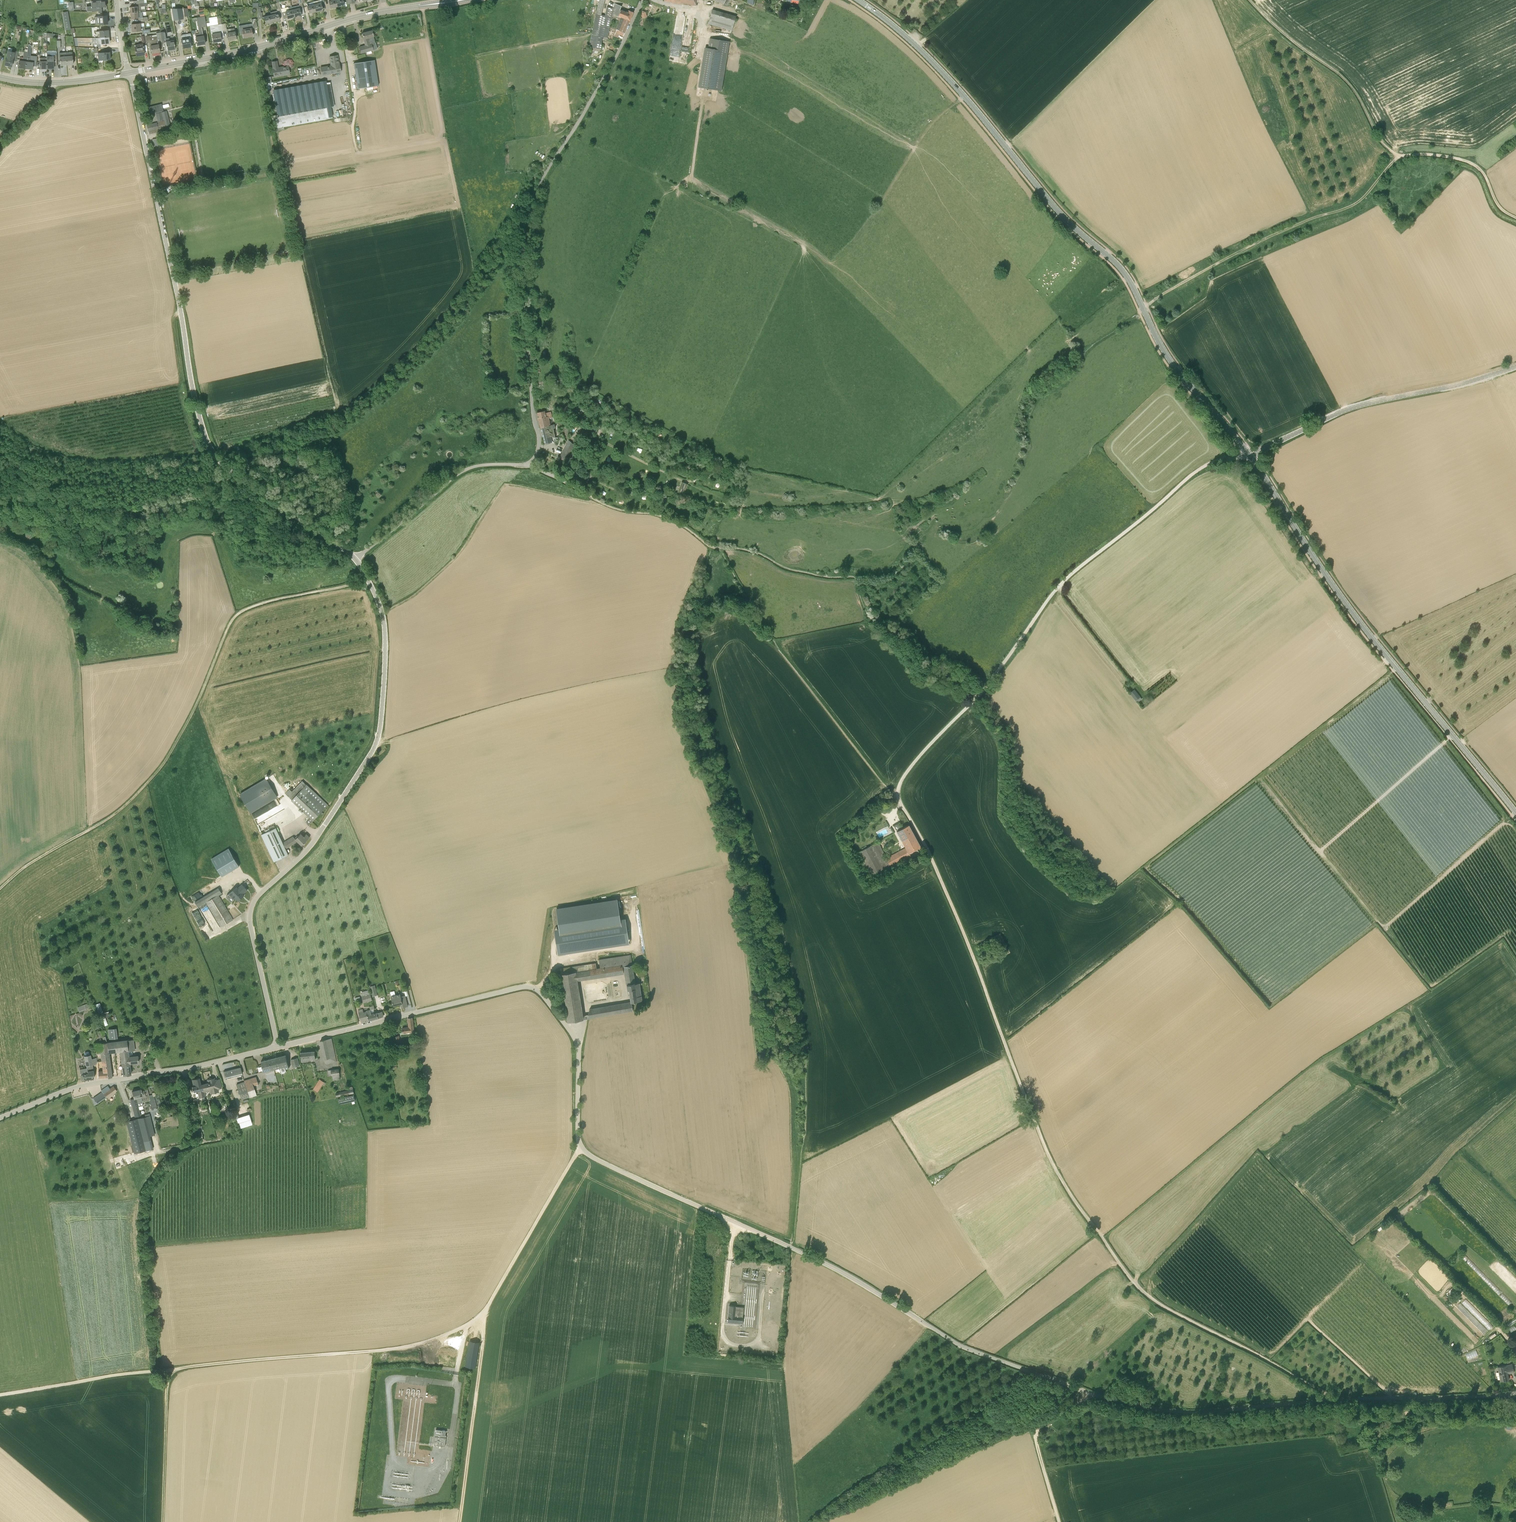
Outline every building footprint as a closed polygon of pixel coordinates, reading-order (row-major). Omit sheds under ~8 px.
[(101,7),(106,7),(106,0),(102,0),(91,1),(91,6),(92,11),(92,12),(98,11),(98,13),(102,13),(101,7)] [(335,0),(328,0),(330,8),(337,7),(335,0)] [(605,0),(600,0),(597,13),(589,47),(590,47),(589,49),(594,51),(595,48),(597,35),(597,34),(607,37),(614,8),(607,7),(605,16),(601,15),(605,0)] [(322,10),(321,3),(317,3),(317,1),(313,2),(316,12),(322,10)] [(278,14),(282,13),(281,9),(279,2),(276,3),(278,9),(276,9),(277,11),(270,13),(271,14),(273,22),(279,21),(278,14)] [(309,14),(315,12),(316,12),(313,2),(307,4),(307,6),(309,14)] [(140,3),(140,6),(130,7),(130,13),(145,12),(145,6),(147,6),(147,3),(144,3),(140,3)] [(620,20),(621,17),(625,19),(628,12),(627,12),(626,12),(621,10),(620,10),(622,6),(618,4),(615,3),(614,6),(614,8),(616,8),(614,14),(619,16),(617,19),(620,20)] [(299,5),(292,7),(295,17),(301,15),(299,5)] [(295,17),(292,7),(288,8),(288,7),(281,9),(282,13),(283,19),(287,18),(287,19),(295,17)] [(184,19),(182,8),(172,9),(174,20),(184,19)] [(732,31),(736,16),(712,10),(708,24),(732,31)] [(273,22),(271,14),(264,16),(266,24),(273,22)] [(99,24),(107,24),(107,16),(94,17),(95,20),(95,24),(99,24)] [(201,45),(205,44),(202,27),(206,27),(204,16),(200,17),(196,18),(199,33),(195,34),(197,45),(198,45),(201,44),(201,45)] [(219,31),(223,31),(222,24),(221,18),(217,18),(218,25),(210,26),(211,35),(212,35),(213,43),(221,41),(219,31)] [(625,19),(621,18),(619,22),(616,29),(619,31),(618,34),(623,36),(624,33),(624,32),(626,29),(630,20),(625,19)] [(142,34),(145,33),(147,33),(153,32),(152,29),(150,29),(145,30),(144,26),(140,27),(140,23),(131,24),(132,32),(141,31),(142,31),(142,34)] [(227,29),(226,23),(222,24),(223,31),(226,30),(227,33),(228,40),(236,39),(234,28),(227,29)] [(244,37),(252,36),(251,28),(242,30),(244,37)] [(362,56),(367,54),(366,52),(374,50),(372,44),(375,43),(372,30),(362,33),(365,45),(359,47),(362,56)] [(145,33),(145,35),(146,41),(149,41),(152,53),(160,52),(157,41),(162,40),(160,32),(156,33),(157,36),(152,37),(152,35),(147,36),(147,33),(145,33)] [(181,36),(183,48),(191,47),(189,38),(186,38),(185,35),(181,36)] [(702,88),(722,91),(729,41),(710,38),(702,88)] [(175,49),(174,40),(165,41),(167,51),(167,50),(175,49)] [(135,46),(135,47),(136,56),(137,56),(137,55),(140,55),(141,55),(144,55),(142,43),(137,44),(138,46),(135,46)] [(7,50),(5,65),(12,67),(15,52),(7,50)] [(47,61),(47,68),(50,68),(53,68),(54,68),(54,66),(57,66),(57,54),(57,51),(47,51),(47,54),(47,58),(47,59),(47,61)] [(98,53),(98,60),(110,59),(110,52),(98,53)] [(331,66),(320,68),(322,75),(341,71),(339,64),(337,55),(329,57),(331,66)] [(353,64),(354,64),(357,89),(378,86),(374,60),(375,60),(353,63),(353,64)] [(290,75),(288,66),(278,68),(277,61),(272,62),(274,69),(273,69),(275,78),(290,75)] [(277,115),(271,116),(274,131),(284,129),(284,127),(326,119),(326,118),(332,117),(331,107),(335,106),(330,84),(326,84),(326,80),(273,90),(273,94),(277,115)] [(148,119),(154,117),(153,114),(163,111),(161,104),(146,108),(148,119)] [(156,132),(157,134),(164,132),(163,127),(165,126),(170,125),(166,111),(156,114),(159,125),(157,125),(157,123),(147,125),(148,131),(149,134),(156,132)] [(565,413),(576,399),(573,397),(563,411),(565,413)] [(550,425),(549,418),(552,417),(551,412),(545,413),(545,411),(537,412),(541,428),(550,425)] [(541,428),(542,433),(545,443),(552,442),(552,441),(553,441),(554,442),(557,440),(555,437),(553,428),(555,428),(554,424),(553,424),(550,425),(541,428)] [(569,440),(565,448),(570,450),(574,444),(569,440)] [(561,456),(559,459),(562,460),(561,463),(563,464),(564,461),(565,461),(566,458),(570,450),(565,448),(561,456)] [(1130,693),(1136,700),(1140,697),(1134,689),(1130,693)] [(240,795),(251,813),(278,796),(267,778),(240,795)] [(306,784),(302,781),(288,795),(292,800),(291,800),(310,818),(306,822),(309,825),(313,821),(328,805),(324,802),(306,784)] [(906,848),(887,858),(891,866),(910,855),(909,853),(920,847),(909,825),(903,828),(900,822),(894,826),(906,848)] [(310,837),(306,834),(304,836),(301,833),(298,836),(297,836),(295,838),(293,836),(283,843),(276,828),(261,834),(274,861),(289,855),(285,848),(286,848),(292,845),(291,844),(297,841),(302,845),(310,837)] [(871,877),(891,866),(887,858),(886,858),(878,842),(858,852),(856,853),(869,877),(871,877)] [(222,876),(239,866),(229,848),(211,859),(222,876)] [(247,890),(242,884),(238,888),(237,887),(229,893),(226,896),(231,902),(234,899),(236,898),(238,901),(244,895),(243,894),(247,890)] [(233,919),(218,895),(222,893),(219,888),(195,902),(198,907),(206,902),(221,927),(233,919)] [(199,891),(192,896),(194,900),(202,895),(199,891)] [(559,929),(554,930),(558,955),(630,944),(626,919),(621,920),(618,900),(556,909),(559,929)] [(199,924),(205,921),(199,909),(194,912),(199,924)] [(597,968),(596,963),(560,969),(561,974),(568,1021),(587,1018),(633,1011),(631,1002),(642,1000),(639,983),(635,983),(630,955),(599,960),(599,963),(600,967),(597,968)] [(363,1002),(372,1000),(370,994),(362,996),(363,1002)] [(401,996),(400,994),(391,996),(394,1006),(402,1003),(403,1007),(402,1007),(408,1006),(405,995),(401,996)] [(79,1012),(86,1009),(85,1008),(89,1006),(88,1003),(78,1007),(79,1012)] [(358,1010),(362,1022),(369,1020),(366,1012),(363,1013),(363,1009),(358,1010)] [(366,1012),(369,1020),(376,1018),(375,1013),(374,1013),(373,1009),(370,1010),(366,1011),(367,1012),(366,1012)] [(403,1033),(414,1031),(412,1018),(408,1018),(409,1027),(402,1028),(403,1033)] [(110,1039),(117,1038),(116,1028),(109,1029),(110,1039)] [(104,1043),(107,1042),(104,1030),(98,1032),(99,1038),(103,1037),(104,1043)] [(327,1064),(336,1061),(331,1038),(320,1040),(325,1063),(327,1064)] [(120,1051),(122,1062),(127,1061),(127,1065),(130,1064),(130,1063),(138,1062),(138,1056),(133,1056),(132,1051),(135,1050),(133,1039),(127,1040),(128,1050),(120,1051)] [(127,1040),(114,1041),(115,1052),(120,1051),(128,1050),(127,1040)] [(101,1053),(108,1052),(109,1052),(115,1052),(114,1041),(107,1042),(104,1043),(100,1043),(95,1044),(96,1053),(101,1053)] [(80,1070),(82,1080),(89,1078),(94,1078),(93,1070),(92,1064),(96,1063),(96,1058),(91,1058),(90,1054),(89,1053),(89,1052),(87,1051),(85,1052),(84,1053),(85,1055),(84,1056),(87,1068),(80,1070)] [(307,1060),(315,1059),(315,1051),(300,1052),(301,1061),(307,1060)] [(101,1053),(103,1071),(107,1071),(108,1077),(112,1077),(111,1070),(109,1052),(108,1052),(101,1053)] [(286,1054),(278,1057),(280,1067),(284,1066),(285,1069),(289,1068),(286,1054)] [(280,1067),(278,1057),(261,1061),(264,1071),(280,1067)] [(293,1067),(299,1065),(297,1058),(291,1059),(293,1067)] [(127,1065),(127,1061),(122,1062),(123,1075),(131,1074),(130,1064),(127,1065)] [(242,1074),(241,1072),(240,1067),(223,1071),(225,1079),(242,1074)] [(340,1079),(339,1069),(328,1070),(329,1076),(332,1076),(332,1080),(340,1079)] [(201,1084),(199,1078),(192,1079),(194,1086),(190,1087),(192,1092),(197,1090),(199,1098),(205,1096),(204,1092),(206,1091),(204,1084),(201,1084)] [(214,1080),(213,1078),(207,1079),(208,1083),(204,1084),(206,1091),(210,1090),(211,1093),(218,1092),(218,1089),(221,1088),(219,1079),(216,1079),(216,1080),(214,1080)] [(258,1084),(257,1081),(252,1082),(251,1079),(244,1081),(249,1097),(256,1095),(253,1086),(258,1084)] [(324,1086),(326,1083),(324,1082),(320,1079),(313,1089),(317,1092),(322,1084),(324,1086)] [(352,1086),(349,1087),(350,1090),(336,1093),(337,1097),(353,1093),(352,1086)] [(142,1091),(142,1089),(132,1091),(134,1098),(130,1099),(133,1107),(135,1117),(140,1116),(138,1106),(137,1103),(142,1102),(141,1098),(146,1097),(144,1090),(142,1091)] [(97,1103),(106,1097),(103,1093),(102,1092),(93,1098),(97,1103)] [(157,1107),(157,1106),(154,1096),(155,1096),(155,1095),(154,1092),(152,1093),(153,1096),(148,1097),(152,1109),(157,1107)] [(338,1098),(340,1104),(355,1101),(354,1095),(338,1098)] [(250,1113),(238,1116),(240,1122),(238,1122),(240,1127),(253,1123),(250,1113)] [(130,1120),(129,1115),(125,1116),(126,1122),(135,1154),(153,1149),(152,1149),(143,1117),(130,1120)] [(949,1207),(951,1210),(974,1197),(972,1193),(949,1207)] [(1474,1307),(1466,1298),(1463,1302),(1471,1310),(1474,1307)] [(728,1322),(743,1323),(743,1317),(744,1307),(736,1306),(729,1305),(728,1322)] [(1483,1316),(1482,1318),(1485,1320),(1483,1323),(1490,1329),(1494,1324),(1483,1316)] [(469,1341),(465,1366),(473,1367),(475,1368),(478,1342),(469,1341)] [(1501,1381),(1509,1379),(1508,1373),(1514,1372),(1512,1364),(1498,1367),(1501,1381)] [(436,1429),(434,1445),(445,1446),(446,1435),(445,1435),(446,1430),(436,1429)] [(417,1431),(408,1430),(405,1449),(404,1455),(414,1456),(416,1442),(413,1442),(414,1439),(416,1440),(417,1431)]
